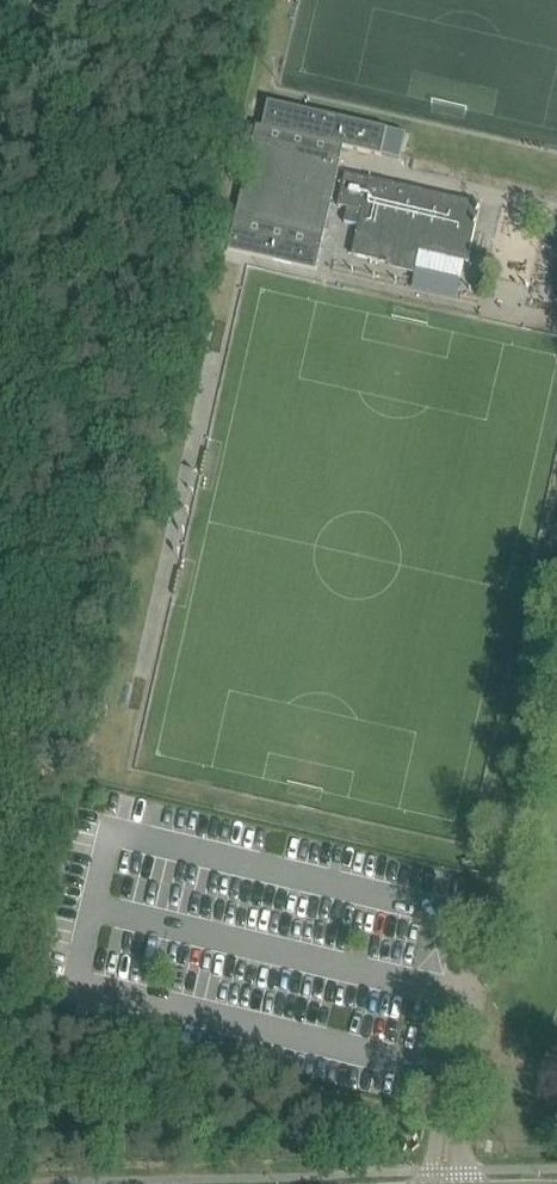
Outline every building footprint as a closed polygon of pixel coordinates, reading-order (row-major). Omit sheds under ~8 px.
[(233,230),(228,251),(237,253),(317,271),(317,270),(318,267),(322,250),(321,250),(323,239),(342,158),(341,157),(344,147),(382,156),(382,155),(388,129),(268,101),(267,108),(263,127),(257,126),(254,137),(236,216),(235,219),(236,219),(233,230)] [(255,127),(240,123),(234,152),(248,155),(255,127)] [(407,134),(388,129),(382,155),(401,159),(402,155),(405,142),(407,134)] [(346,174),(338,206),(363,211),(370,179),(346,174)] [(370,179),(363,211),(352,256),(400,266),(404,248),(468,262),(481,204),(370,179)] [(348,210),(345,223),(359,226),(362,213),(348,210)] [(478,944),(470,942),(467,954),(475,955),(478,944)]
